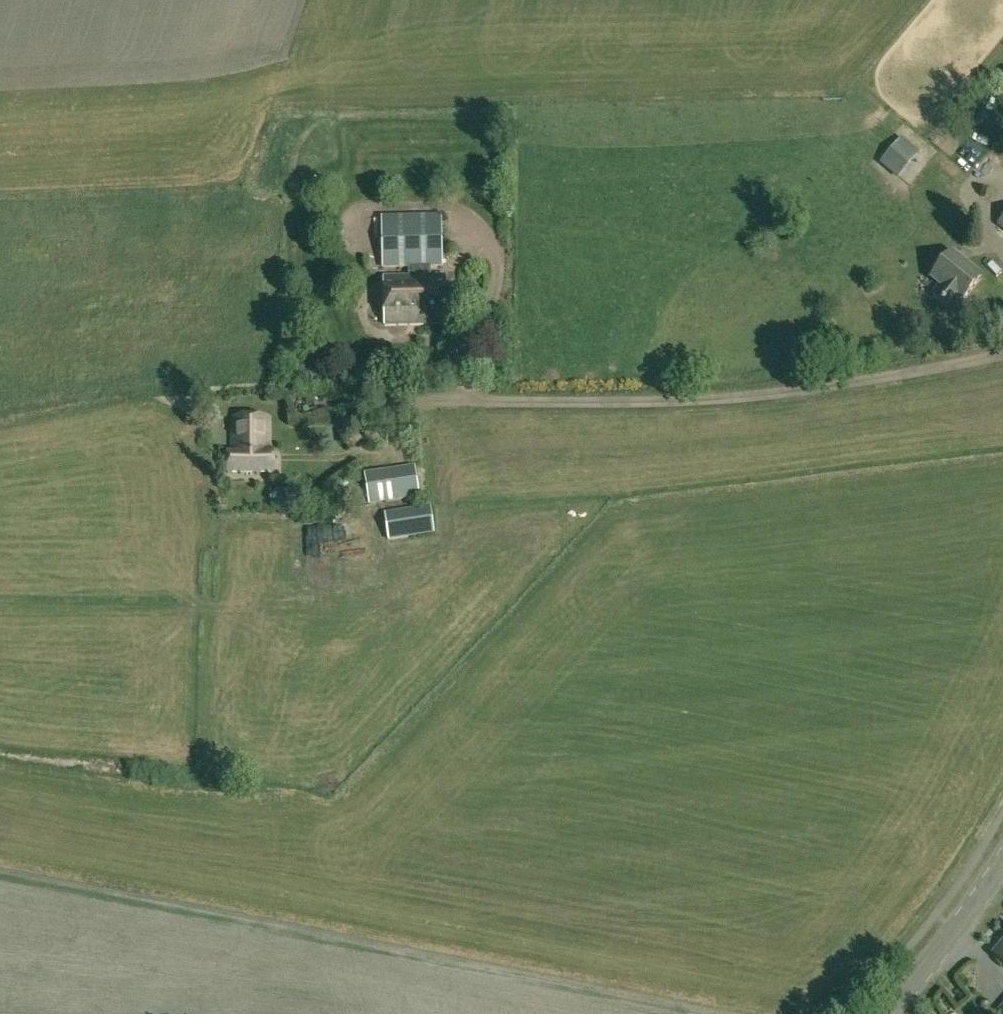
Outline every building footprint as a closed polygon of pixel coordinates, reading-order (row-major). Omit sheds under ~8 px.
[(898,179),(920,153),(901,137),(879,163),(898,179)] [(431,276),(431,267),(443,267),(442,216),(383,217),(384,268),(409,267),(410,277),(384,277),(385,325),(448,324),(447,276),(431,276)] [(952,254),(933,277),(943,285),(933,297),(952,312),(960,302),(962,303),(982,279),(952,254)] [(271,454),(271,418),(233,418),(232,453),(228,453),(228,473),(275,473),(275,454),(271,454)] [(420,498),(417,468),(365,474),(367,488),(358,489),(360,505),(420,498)] [(389,540),(435,533),(431,507),(385,514),(389,540)] [(993,955),(1002,963),(1002,943),(993,955)]
